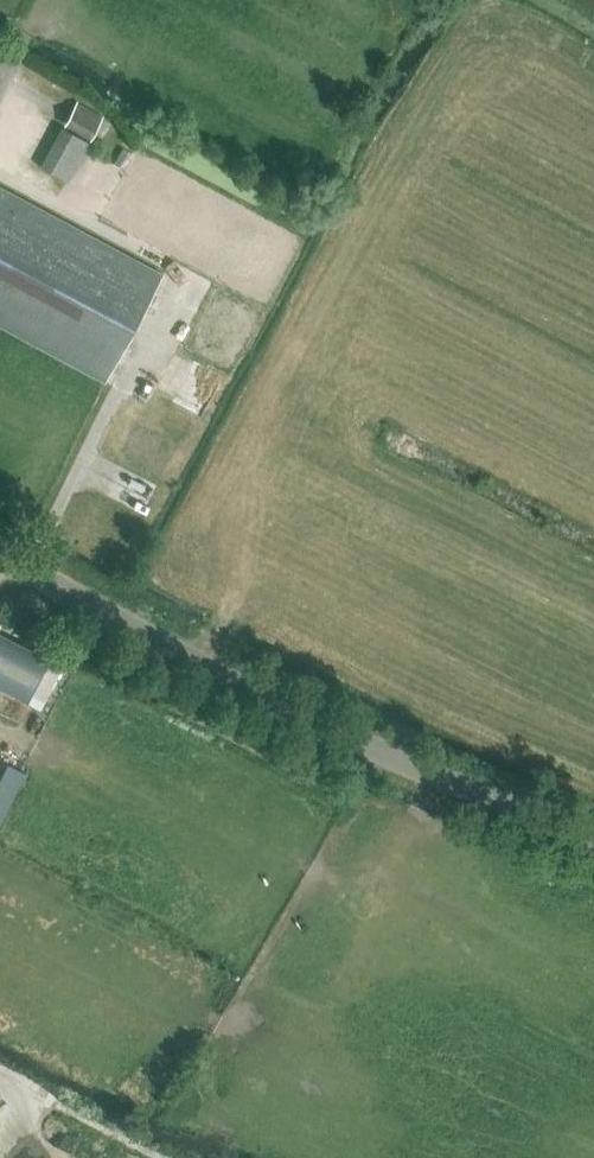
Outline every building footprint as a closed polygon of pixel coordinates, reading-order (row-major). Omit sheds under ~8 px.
[(103,115),(77,101),(67,121),(93,135),(103,115)] [(62,127),(40,167),(66,182),(88,142),(62,127)] [(106,379),(162,272),(38,206),(0,185),(0,322),(106,379)] [(26,701),(47,658),(0,634),(0,688),(26,701)] [(25,773),(3,761),(0,767),(0,820),(25,773)]
